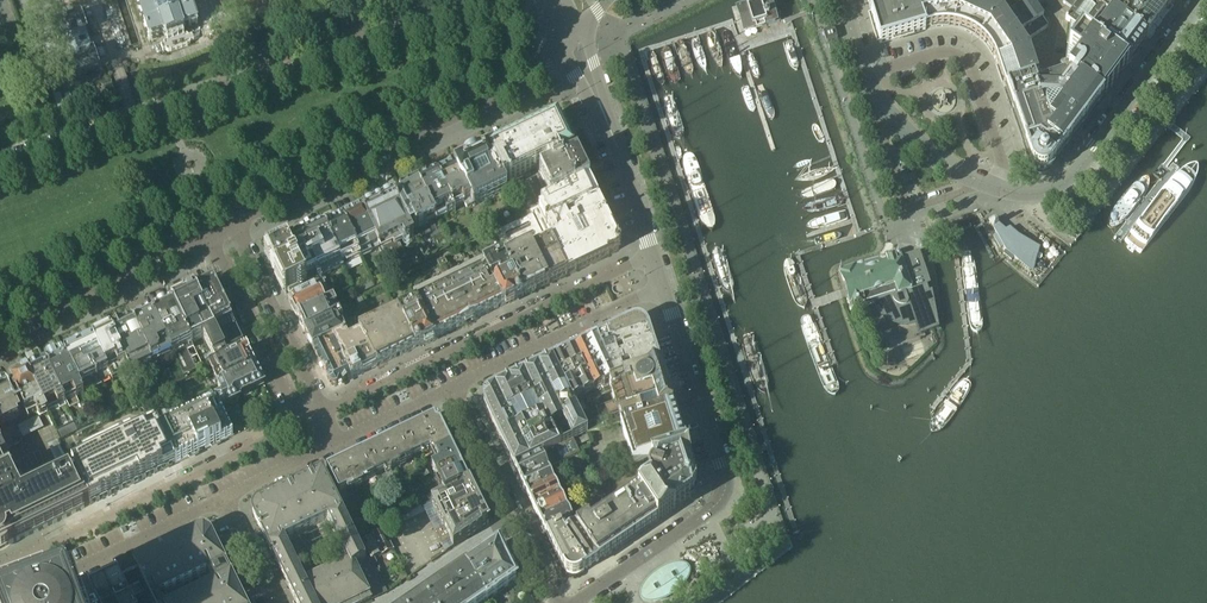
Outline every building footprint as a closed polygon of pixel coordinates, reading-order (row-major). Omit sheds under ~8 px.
[(149,39),(163,35),(164,36),(184,30),(183,28),(198,23),(193,11),(194,10),(191,0),(137,0),(149,39)] [(868,2),(871,14),(904,5),(903,1),(903,0),(867,0),(868,2)] [(903,1),(904,5),(871,14),(871,15),(874,27),(875,27),(876,31),(876,32),(879,44),(925,30),(925,29),(916,0),(906,0),(903,1)] [(925,29),(927,29),(932,27),(936,27),(938,26),(942,26),(944,26),(946,26),(950,27),(953,27),(959,0),(916,0),(925,29)] [(973,0),(959,0),(953,27),(956,28),(958,28),(961,29),(963,30),(965,30),(968,32),(970,33),(974,35),(977,38),(980,40),(1002,14),(973,0)] [(1002,14),(980,40),(982,42),(985,45),(986,46),(989,50),(991,53),(992,55),(993,57),(995,60),(996,63),(1028,52),(1022,42),(1023,41),(1025,43),(1047,27),(1042,19),(1043,18),(1030,0),(1005,18),(1002,14)] [(1127,66),(1146,40),(1112,15),(1091,0),(1063,0),(1062,2),(1072,10),(1065,19),(1071,24),(1065,71),(1067,73),(1069,75),(1066,79),(1058,73),(1038,80),(1038,81),(1006,92),(1013,112),(1013,111),(1025,145),(1024,145),(1030,163),(1031,163),(1031,165),(1031,166),(1032,168),(1033,169),(1034,170),(1034,171),(1035,171),(1037,172),(1039,173),(1041,174),(1043,173),(1044,173),(1045,173),(1046,173),(1047,172),(1049,170),(1050,169),(1050,170),(1055,163),(1054,163),(1065,148),(1066,149),(1071,142),(1070,142),(1081,127),(1082,127),(1087,121),(1086,120),(1097,106),(1098,106),(1102,100),(1106,94),(1127,66)] [(1112,15),(1123,0),(1091,0),(1112,15)] [(1145,0),(1123,0),(1112,15),(1146,40),(1165,15),(1145,0)] [(1165,15),(1171,8),(1170,7),(1176,0),(1145,0),(1165,15)] [(80,16),(50,26),(55,41),(57,40),(65,62),(63,63),(68,77),(98,67),(80,16)] [(837,39),(834,29),(833,28),(823,32),(823,33),(826,42),(827,43),(836,40),(837,39)] [(97,53),(101,64),(106,62),(102,51),(97,53)] [(1028,52),(996,63),(1006,92),(1038,81),(1038,80),(1028,52)] [(576,157),(556,116),(527,130),(521,119),(522,118),(522,117),(511,123),(512,123),(513,123),(519,134),(487,150),(506,190),(512,187),(536,176),(563,163),(576,157)] [(487,150),(453,165),(473,206),(506,190),(487,150)] [(589,182),(576,157),(563,163),(536,176),(548,203),(558,198),(589,182)] [(438,173),(436,173),(453,209),(463,204),(466,209),(473,206),(453,165),(447,169),(442,168),(438,170),(438,173)] [(436,173),(418,182),(435,218),(436,220),(454,212),(453,209),(436,173)] [(416,227),(435,218),(418,182),(414,182),(409,184),(409,186),(399,191),(416,227)] [(620,246),(589,182),(558,198),(548,203),(542,206),(550,222),(546,224),(538,207),(519,216),(521,219),(494,232),(506,257),(504,258),(522,296),(618,250),(620,246)] [(416,227),(399,191),(393,194),(391,195),(387,194),(383,196),(382,200),(373,204),(369,203),(364,205),(363,209),(361,210),(380,248),(389,266),(406,258),(400,243),(413,236),(410,230),(416,227)] [(380,248),(361,210),(352,214),(351,212),(348,211),(343,214),(342,217),(343,219),(342,219),(361,257),(380,248)] [(361,257),(342,219),(334,223),(333,222),(329,221),(325,223),(324,228),(343,266),(361,257)] [(1006,231),(990,219),(988,220),(1005,251),(1029,271),(1036,246),(1027,241),(1018,236),(1010,229),(1006,231)] [(343,266),(324,228),(300,240),(299,238),(292,242),(292,243),(287,246),(309,290),(323,283),(320,277),(343,266)] [(479,236),(476,229),(471,232),(474,238),(479,236)] [(501,251),(493,234),(487,237),(495,254),(501,251)] [(492,253),(484,238),(476,242),(484,257),(492,253)] [(399,275),(451,250),(449,245),(396,270),(399,275)] [(309,290),(287,246),(280,249),(279,247),(266,253),(267,256),(286,294),(287,293),(290,300),(309,290)] [(898,253),(841,272),(840,271),(839,271),(838,272),(838,273),(839,273),(840,273),(850,305),(849,305),(849,306),(849,307),(849,308),(849,309),(849,310),(850,311),(851,312),(852,312),(852,313),(854,313),(855,313),(855,312),(856,312),(857,311),(858,310),(858,309),(874,304),(877,311),(883,317),(890,322),(898,325),(906,325),(914,324),(915,324),(915,323),(918,334),(938,329),(932,291),(928,292),(926,286),(930,285),(919,252),(900,258),(898,253)] [(415,348),(522,296),(504,258),(501,260),(498,255),(414,296),(416,301),(397,310),(415,348)] [(445,257),(437,260),(441,267),(448,264),(445,257)] [(371,280),(353,289),(356,294),(352,296),(357,306),(355,307),(358,312),(366,308),(358,294),(374,286),(371,280)] [(233,322),(223,301),(225,300),(222,294),(220,295),(214,282),(196,290),(214,326),(220,323),(223,327),(233,322)] [(296,316),(331,300),(323,283),(309,290),(290,300),(289,300),(292,306),(291,306),(292,308),(291,308),(291,310),(292,311),(293,313),(293,314),(294,314),(295,316),(296,315),(296,316)] [(214,326),(196,290),(193,292),(192,290),(184,294),(184,295),(171,301),(171,302),(191,342),(204,336),(216,361),(223,357),(224,359),(229,356),(214,326)] [(339,316),(335,308),(337,306),(334,299),(331,300),(296,316),(300,324),(300,327),(301,330),(304,331),(304,333),(339,316)] [(191,342),(171,302),(152,311),(172,351),(184,376),(196,370),(187,351),(193,348),(191,342)] [(415,348),(397,310),(396,311),(394,306),(368,319),(370,323),(358,329),(359,332),(376,367),(415,348)] [(172,351),(152,311),(151,312),(148,310),(145,312),(144,315),(132,321),(152,361),(172,351)] [(332,340),(348,333),(339,316),(304,333),(313,350),(332,340)] [(152,361),(132,321),(121,326),(118,325),(117,325),(113,327),(112,330),(111,331),(130,371),(152,361)] [(243,343),(233,322),(223,327),(220,323),(214,326),(229,356),(230,358),(247,350),(243,343)] [(610,343),(613,342),(647,331),(647,329),(646,328),(645,327),(645,326),(644,325),(643,324),(642,324),(641,323),(638,322),(637,322),(635,322),(633,323),(631,323),(606,335),(610,343)] [(130,371),(111,331),(92,340),(111,378),(112,380),(130,371)] [(655,355),(647,331),(613,342),(616,350),(623,348),(625,355),(618,358),(617,354),(606,358),(611,369),(655,355)] [(376,367),(359,332),(334,344),(351,379),(376,367)] [(616,350),(613,342),(610,343),(606,335),(596,340),(606,358),(617,354),(616,350)] [(111,378),(92,340),(91,341),(88,339),(84,341),(83,344),(74,349),(72,348),(67,350),(66,353),(64,354),(83,392),(94,387),(96,390),(103,386),(102,383),(111,378)] [(332,340),(313,350),(329,383),(328,385),(329,386),(330,386),(330,387),(331,387),(332,388),(333,388),(334,388),(335,388),(336,387),(337,386),(351,379),(334,344),(332,340)] [(596,340),(585,345),(605,387),(616,381),(611,369),(606,358),(596,340)] [(585,345),(574,351),(594,392),(605,387),(585,345)] [(247,350),(230,358),(229,356),(224,359),(223,357),(216,361),(209,364),(219,385),(255,368),(254,366),(256,363),(254,359),(250,358),(247,350)] [(574,351),(563,356),(583,397),(594,392),(574,351)] [(83,392),(64,354),(56,358),(53,355),(47,358),(48,362),(46,362),(66,403),(84,394),(83,392)] [(633,375),(659,367),(655,355),(611,369),(616,381),(624,378),(623,374),(632,371),(633,375)] [(563,356),(553,361),(572,402),(583,397),(563,356)] [(587,433),(572,402),(553,361),(494,389),(494,390),(490,392),(488,393),(487,394),(486,396),(485,397),(484,399),(484,401),(484,403),(484,405),(485,407),(487,411),(486,411),(514,468),(573,441),(587,433)] [(66,403),(46,362),(39,366),(38,365),(35,364),(29,367),(28,370),(29,371),(28,371),(47,412),(66,403)] [(587,434),(619,424),(672,408),(659,367),(633,375),(624,378),(616,381),(605,387),(594,392),(596,396),(585,401),(583,397),(572,402),(587,433),(587,434)] [(251,391),(264,385),(255,368),(219,385),(218,385),(223,395),(215,398),(219,406),(220,409),(227,405),(227,406),(229,405),(231,407),(237,404),(237,401),(239,400),(239,399),(240,395),(242,395),(243,397),(250,394),(249,392),(251,391)] [(47,412),(28,371),(19,375),(17,374),(13,376),(13,378),(10,380),(25,410),(32,407),(34,407),(38,416),(47,412)] [(18,414),(21,412),(6,382),(0,385),(0,440),(5,450),(23,442),(13,420),(19,417),(18,414)] [(152,475),(160,471),(159,470),(163,468),(163,469),(171,466),(171,464),(174,463),(159,431),(152,417),(149,419),(142,404),(76,436),(85,456),(70,464),(75,474),(90,505),(91,505),(90,503),(93,502),(94,503),(102,499),(101,498),(105,496),(106,498),(113,494),(113,492),(117,491),(117,492),(125,488),(124,487),(128,485),(129,486),(136,483),(136,481),(151,474),(152,475)] [(214,430),(226,425),(221,414),(217,416),(212,405),(159,431),(174,463),(174,464),(210,447),(220,442),(219,440),(214,430)] [(684,446),(672,408),(619,424),(632,463),(650,457),(684,446)] [(233,436),(221,413),(221,414),(226,425),(214,430),(219,440),(220,442),(233,436)] [(450,446),(439,423),(438,424),(438,423),(439,422),(439,421),(439,420),(439,419),(438,419),(438,418),(437,418),(436,418),(434,419),(434,418),(410,430),(409,428),(407,430),(407,431),(402,434),(413,457),(432,449),(434,454),(450,446)] [(413,457),(402,434),(396,437),(395,435),(392,437),(392,438),(373,448),(372,446),(369,448),(370,449),(364,452),(376,476),(390,469),(392,471),(400,467),(399,464),(413,457)] [(0,440),(0,476),(11,471),(14,469),(5,450),(0,440)] [(579,454),(573,441),(514,468),(521,482),(547,469),(579,454)] [(277,451),(273,443),(268,446),(271,453),(277,451)] [(465,476),(459,463),(454,454),(455,453),(454,450),(452,450),(450,446),(434,454),(439,464),(432,467),(445,495),(468,484),(466,479),(467,478),(466,475),(465,476)] [(696,490),(696,488),(696,487),(696,485),(696,483),(696,482),(695,481),(690,465),(684,446),(650,457),(654,469),(654,470),(652,470),(651,471),(650,472),(650,473),(649,474),(649,475),(648,476),(648,477),(648,478),(648,479),(648,480),(649,482),(649,483),(614,507),(623,521),(628,517),(630,520),(625,524),(634,537),(675,509),(675,508),(689,499),(691,498),(692,497),(693,496),(694,494),(695,493),(695,492),(696,490)] [(376,476),(364,452),(359,455),(358,453),(355,455),(355,456),(336,466),(335,464),(332,466),(332,467),(327,470),(339,494),(353,487),(354,489),(363,485),(362,483),(376,476)] [(554,482),(547,469),(521,482),(527,495),(554,482)] [(90,505),(75,474),(24,498),(11,471),(0,476),(0,551),(91,506),(90,505)] [(296,602),(366,602),(372,600),(355,566),(366,561),(322,472),(259,503),(257,504),(256,505),(255,506),(254,508),(253,509),(253,511),(253,512),(253,514),(253,515),(254,517),(296,602)] [(554,482),(527,495),(533,508),(560,495),(554,482)] [(481,510),(468,484),(445,495),(431,502),(444,528),(436,532),(442,544),(450,540),(453,547),(488,523),(481,510)] [(560,495),(533,508),(539,521),(566,508),(560,495)] [(634,537),(625,524),(620,527),(618,524),(623,521),(614,507),(590,524),(584,515),(573,521),(575,526),(598,561),(634,537)] [(573,521),(566,508),(539,521),(546,534),(558,528),(573,521)] [(377,526),(395,518),(391,509),(375,516),(377,520),(375,521),(377,526)] [(367,539),(362,541),(370,559),(371,561),(374,559),(393,550),(382,526),(370,532),(373,539),(368,541),(367,539)] [(598,561),(575,526),(562,534),(586,569),(598,561)] [(586,569),(562,534),(558,528),(546,534),(563,569),(563,570),(564,572),(565,573),(566,573),(566,574),(567,575),(569,575),(570,576),(572,576),(574,576),(575,576),(577,575),(578,575),(586,569)] [(225,565),(211,537),(210,535),(209,534),(208,534),(207,533),(204,532),(203,532),(202,532),(201,532),(200,532),(197,533),(132,564),(151,602),(163,602),(160,597),(209,574),(213,583),(171,602),(243,602),(225,565)] [(516,580),(498,545),(464,568),(486,600),(516,580)] [(386,593),(373,564),(376,563),(374,559),(371,561),(370,559),(366,561),(355,566),(372,600),(386,593)] [(132,564),(116,572),(132,602),(151,602),(132,564)] [(640,593),(640,594),(640,595),(640,596),(641,597),(641,598),(642,599),(643,600),(644,601),(645,601),(645,602),(646,602),(647,602),(648,602),(654,601),(659,600),(665,598),(670,595),(675,592),(679,588),(683,584),(686,579),(689,573),(689,572),(689,571),(689,570),(688,569),(688,568),(687,567),(687,566),(686,566),(685,565),(684,565),(683,565),(683,564),(682,564),(680,564),(677,565),(675,565),(673,565),(671,566),(669,566),(666,567),(664,568),(662,569),(663,573),(656,578),(653,576),(651,577),(649,579),(648,581),(646,582),(645,584),(644,586),(642,588),(641,590),(640,592),(640,593)] [(444,582),(459,602),(482,602),(486,600),(464,568),(444,582)] [(116,572),(87,586),(95,602),(119,602),(118,601),(125,598),(128,602),(127,602),(132,602),(116,572)] [(423,596),(428,602),(459,602),(444,582),(423,596)] [(87,586),(72,593),(76,602),(95,602),(87,586)]
